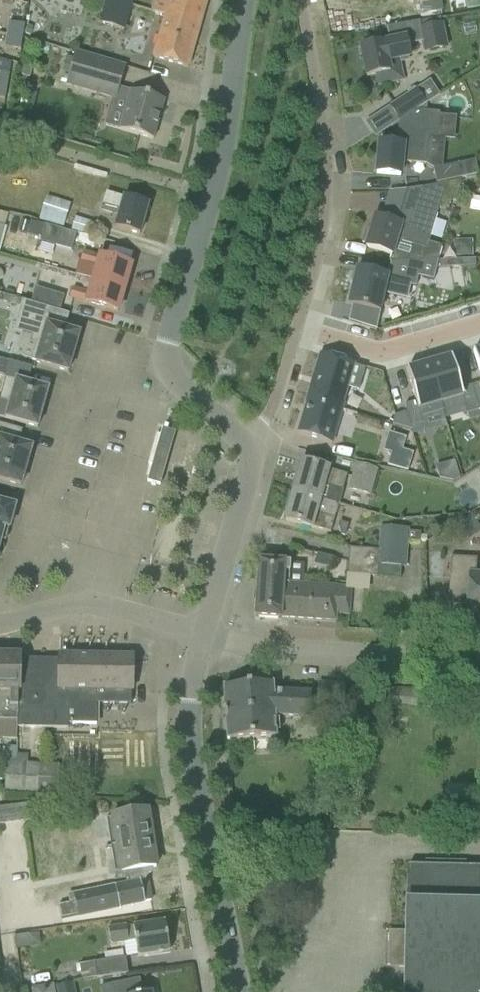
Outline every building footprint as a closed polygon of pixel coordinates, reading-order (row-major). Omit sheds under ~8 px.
[(99,23),(123,30),(130,5),(114,0),(106,0),(99,23)] [(200,26),(207,0),(155,0),(152,11),(200,26)] [(465,10),(479,8),(479,0),(463,0),(465,10)] [(188,68),(200,26),(152,11),(151,12),(164,16),(152,58),(188,68)] [(380,44),(360,48),(366,77),(376,75),(378,86),(398,81),(402,81),(398,60),(409,58),(407,49),(406,46),(421,43),(422,47),(423,54),(448,49),(443,24),(420,29),(419,22),(386,29),(388,43),(380,44)] [(7,35),(23,37),(25,26),(9,23),(7,35)] [(21,50),(23,37),(7,35),(5,48),(21,50)] [(77,52),(67,86),(112,100),(127,105),(120,130),(119,131),(153,140),(164,101),(131,91),(131,92),(120,89),(127,67),(77,52)] [(0,73),(0,85),(9,86),(10,74),(0,73)] [(6,98),(8,98),(9,86),(0,85),(0,97),(6,98)] [(417,89),(389,107),(399,122),(415,112),(427,104),(417,89)] [(379,144),(376,174),(400,176),(401,163),(425,165),(427,137),(435,138),(437,116),(438,114),(436,114),(415,112),(399,122),(398,123),(396,145),(379,144)] [(460,164),(433,170),(436,184),(463,178),(477,175),(474,161),(460,164)] [(365,232),(362,244),(366,246),(365,247),(392,255),(390,262),(391,262),(392,262),(412,261),(411,262),(438,261),(441,247),(428,243),(434,224),(439,207),(442,195),(446,184),(420,189),(408,228),(401,226),(393,223),(374,218),(370,233),(365,232)] [(106,193),(103,203),(101,212),(118,217),(114,228),(121,230),(139,235),(140,234),(139,234),(147,206),(148,206),(148,205),(106,193)] [(46,197),(39,221),(54,226),(62,228),(70,204),(46,197)] [(75,219),(71,231),(77,233),(90,237),(93,224),(75,219)] [(22,221),(18,232),(28,235),(31,224),(22,221)] [(54,226),(39,221),(38,224),(31,222),(31,224),(28,235),(27,235),(41,240),(40,242),(72,252),(77,233),(71,231),(54,226)] [(471,242),(455,242),(455,257),(472,257),(471,242)] [(95,281),(124,289),(130,266),(84,253),(81,264),(99,269),(95,281)] [(392,262),(391,262),(388,277),(356,270),(348,305),(382,313),(387,293),(407,297),(409,286),(416,287),(418,278),(433,281),(438,261),(411,262),(412,261),(392,262)] [(345,266),(335,300),(345,303),(356,269),(345,266)] [(117,312),(124,289),(95,281),(92,293),(74,288),(71,299),(117,312)] [(5,296),(3,302),(20,307),(22,301),(5,296)] [(68,373),(79,334),(56,328),(60,312),(22,301),(20,307),(13,332),(31,337),(30,342),(35,344),(30,361),(35,362),(35,363),(68,373)] [(320,355),(308,394),(343,405),(343,404),(342,404),(346,389),(358,392),(364,370),(353,366),(353,365),(320,355)] [(449,358),(428,365),(440,404),(441,404),(461,398),(462,398),(467,413),(467,415),(478,412),(471,387),(460,390),(451,358),(449,358)] [(415,403),(404,406),(406,413),(410,428),(423,424),(421,418),(443,412),(441,404),(440,404),(428,365),(407,371),(406,371),(415,403)] [(48,390),(6,378),(0,398),(0,402),(10,404),(5,420),(37,428),(43,409),(41,408),(43,402),(44,402),(48,390)] [(471,387),(478,412),(479,411),(479,384),(471,387)] [(307,404),(298,434),(331,444),(343,405),(308,394),(305,404),(307,404)] [(394,416),(391,425),(411,431),(410,428),(406,413),(394,416)] [(32,448),(11,442),(15,429),(0,425),(0,481),(1,481),(20,487),(32,448)] [(388,433),(382,452),(391,454),(387,466),(407,472),(412,455),(401,452),(405,439),(388,433)] [(293,492),(319,499),(337,505),(341,491),(343,483),(346,475),(321,468),(301,463),(293,492)] [(455,465),(436,470),(439,479),(453,482),(459,478),(455,465)] [(378,472),(356,466),(349,492),(371,498),(373,491),(378,472)] [(319,499),(293,492),(285,521),(304,527),(329,533),(337,505),(319,499)] [(0,541),(4,528),(9,529),(11,520),(13,520),(16,510),(14,510),(15,507),(0,503),(0,541)] [(456,523),(467,540),(479,532),(479,530),(470,515),(456,523)] [(380,528),(378,550),(406,552),(407,541),(425,542),(426,537),(419,537),(419,533),(407,532),(408,530),(380,528)] [(377,564),(378,550),(378,551),(348,548),(347,561),(361,562),(377,564)] [(377,564),(377,565),(405,567),(406,552),(378,550),(377,564)] [(258,561),(256,600),(281,601),(282,584),(288,584),(303,585),(304,584),(305,565),(290,564),(290,554),(276,553),(276,562),(258,561)] [(476,574),(477,558),(450,556),(447,605),(449,605),(449,596),(468,597),(467,613),(479,614),(479,574),(476,574)] [(360,576),(376,577),(377,565),(377,564),(361,562),(347,561),(347,573),(346,575),(360,576)] [(335,572),(334,583),(346,584),(346,575),(347,573),(335,572)] [(281,601),(256,600),(255,618),(281,619),(281,618),(335,622),(336,615),(349,616),(350,596),(350,588),(304,585),(304,584),(303,585),(288,584),(282,584),(281,601)] [(19,656),(17,656),(17,657),(0,656),(0,741),(16,741),(16,727),(17,660),(19,660),(19,656)] [(16,727),(17,728),(48,729),(68,729),(68,725),(96,725),(97,705),(131,705),(131,691),(132,658),(58,657),(58,660),(19,660),(17,660),(16,727)] [(344,686),(318,684),(316,705),(342,707),(344,686)] [(272,685),(223,688),(226,742),(246,741),(275,739),(274,716),(309,718),(311,695),(272,692),(272,685)] [(376,690),(375,704),(426,707),(427,694),(376,690)] [(5,748),(5,764),(6,764),(16,765),(16,748),(5,748)] [(16,765),(6,764),(4,792),(57,795),(59,767),(16,765)] [(0,810),(0,824),(32,819),(30,805),(0,810)] [(117,848),(155,841),(154,833),(150,834),(146,812),(127,815),(107,820),(111,838),(115,837),(117,848)] [(155,841),(117,848),(122,872),(122,873),(125,873),(129,885),(145,881),(145,880),(153,869),(152,868),(156,867),(153,848),(156,848),(155,841)] [(387,968),(404,968),(404,991),(479,991),(479,868),(465,868),(465,862),(425,861),(425,871),(406,871),(405,933),(389,932),(388,932),(388,947),(387,968)] [(76,904),(60,908),(62,920),(78,916),(118,907),(118,908),(131,905),(150,902),(147,881),(145,881),(129,885),(74,897),(76,904)] [(125,926),(107,929),(110,945),(122,943),(125,958),(137,956),(137,957),(169,953),(164,922),(125,928),(125,926)] [(26,935),(14,937),(16,950),(28,948),(26,935)] [(93,963),(80,965),(82,981),(95,979),(127,974),(125,958),(93,963)] [(100,988),(101,991),(142,991),(139,979),(100,988)] [(72,983),(56,987),(57,991),(74,991),(72,983)]
